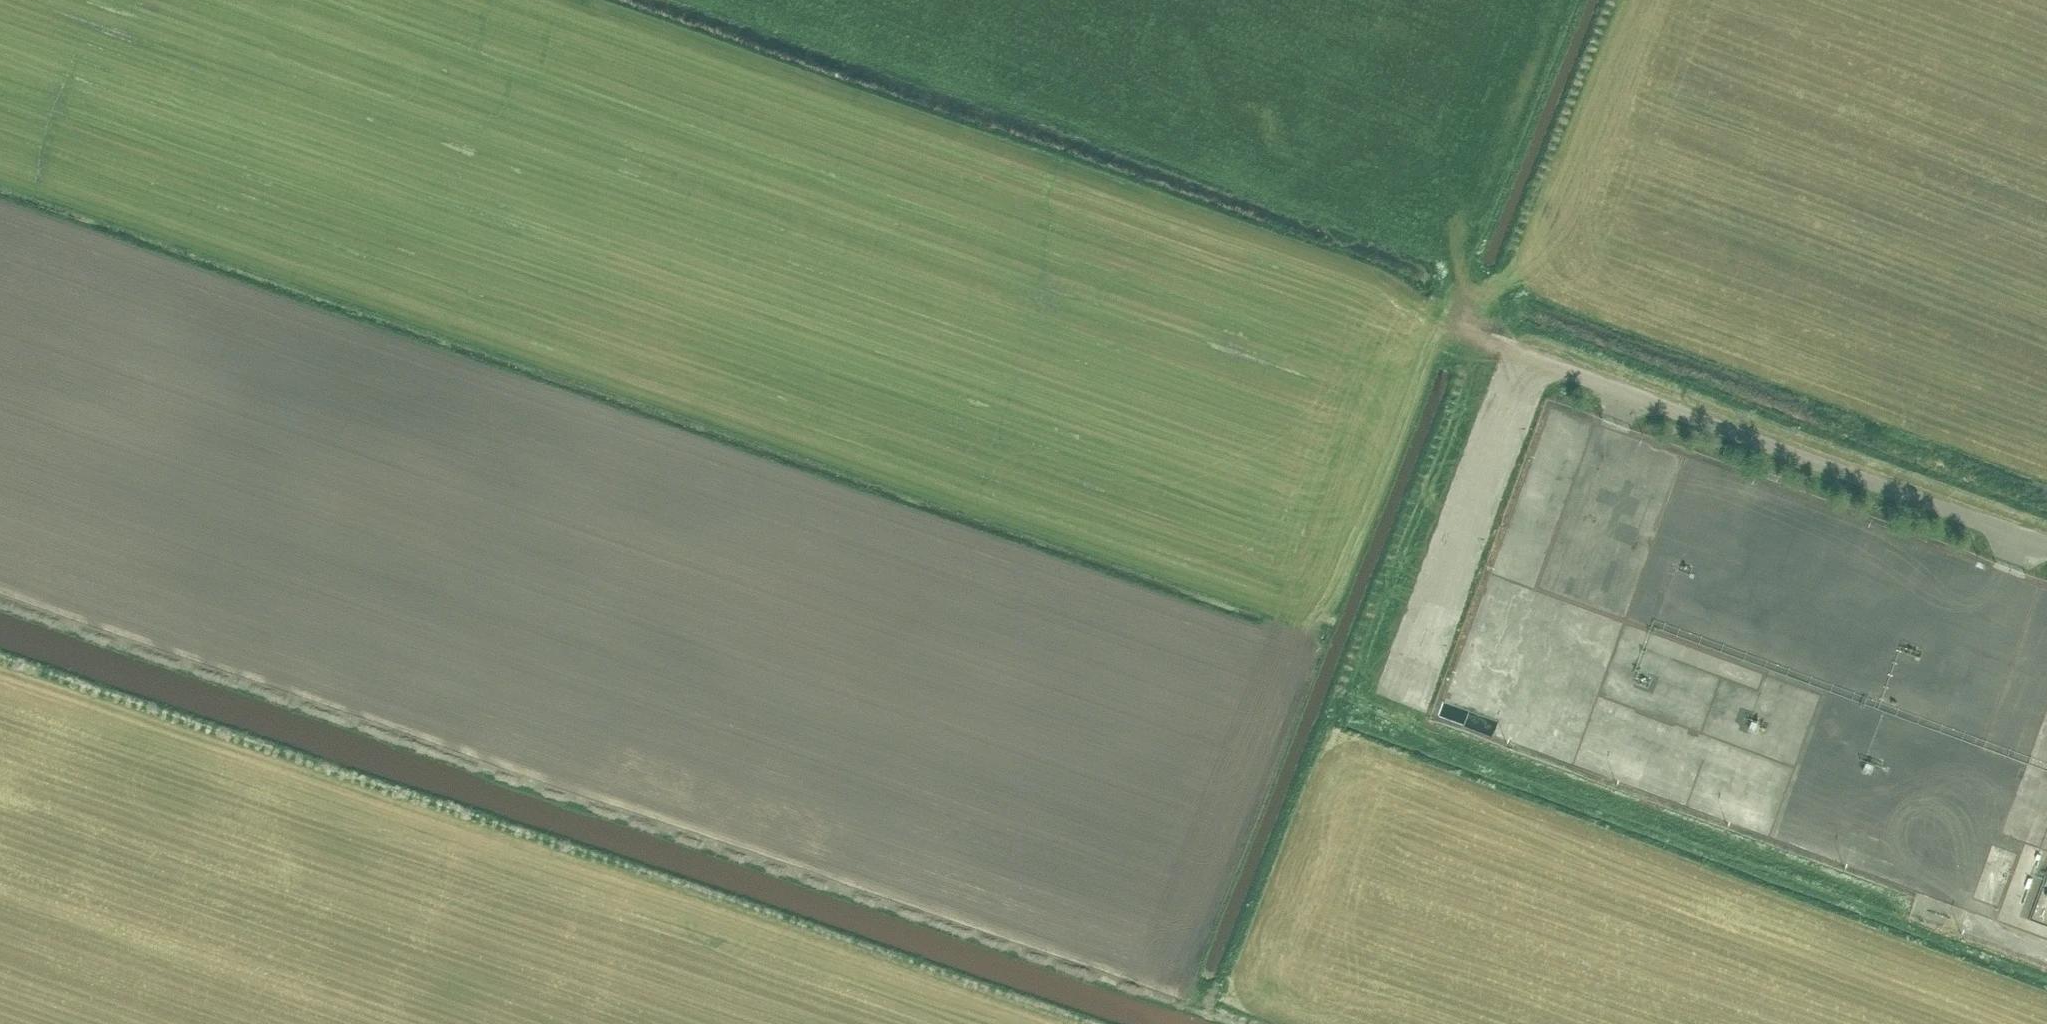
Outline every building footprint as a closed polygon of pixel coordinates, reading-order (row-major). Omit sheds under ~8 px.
[(2027,919),(2046,927),(2046,865),(2027,919)]
